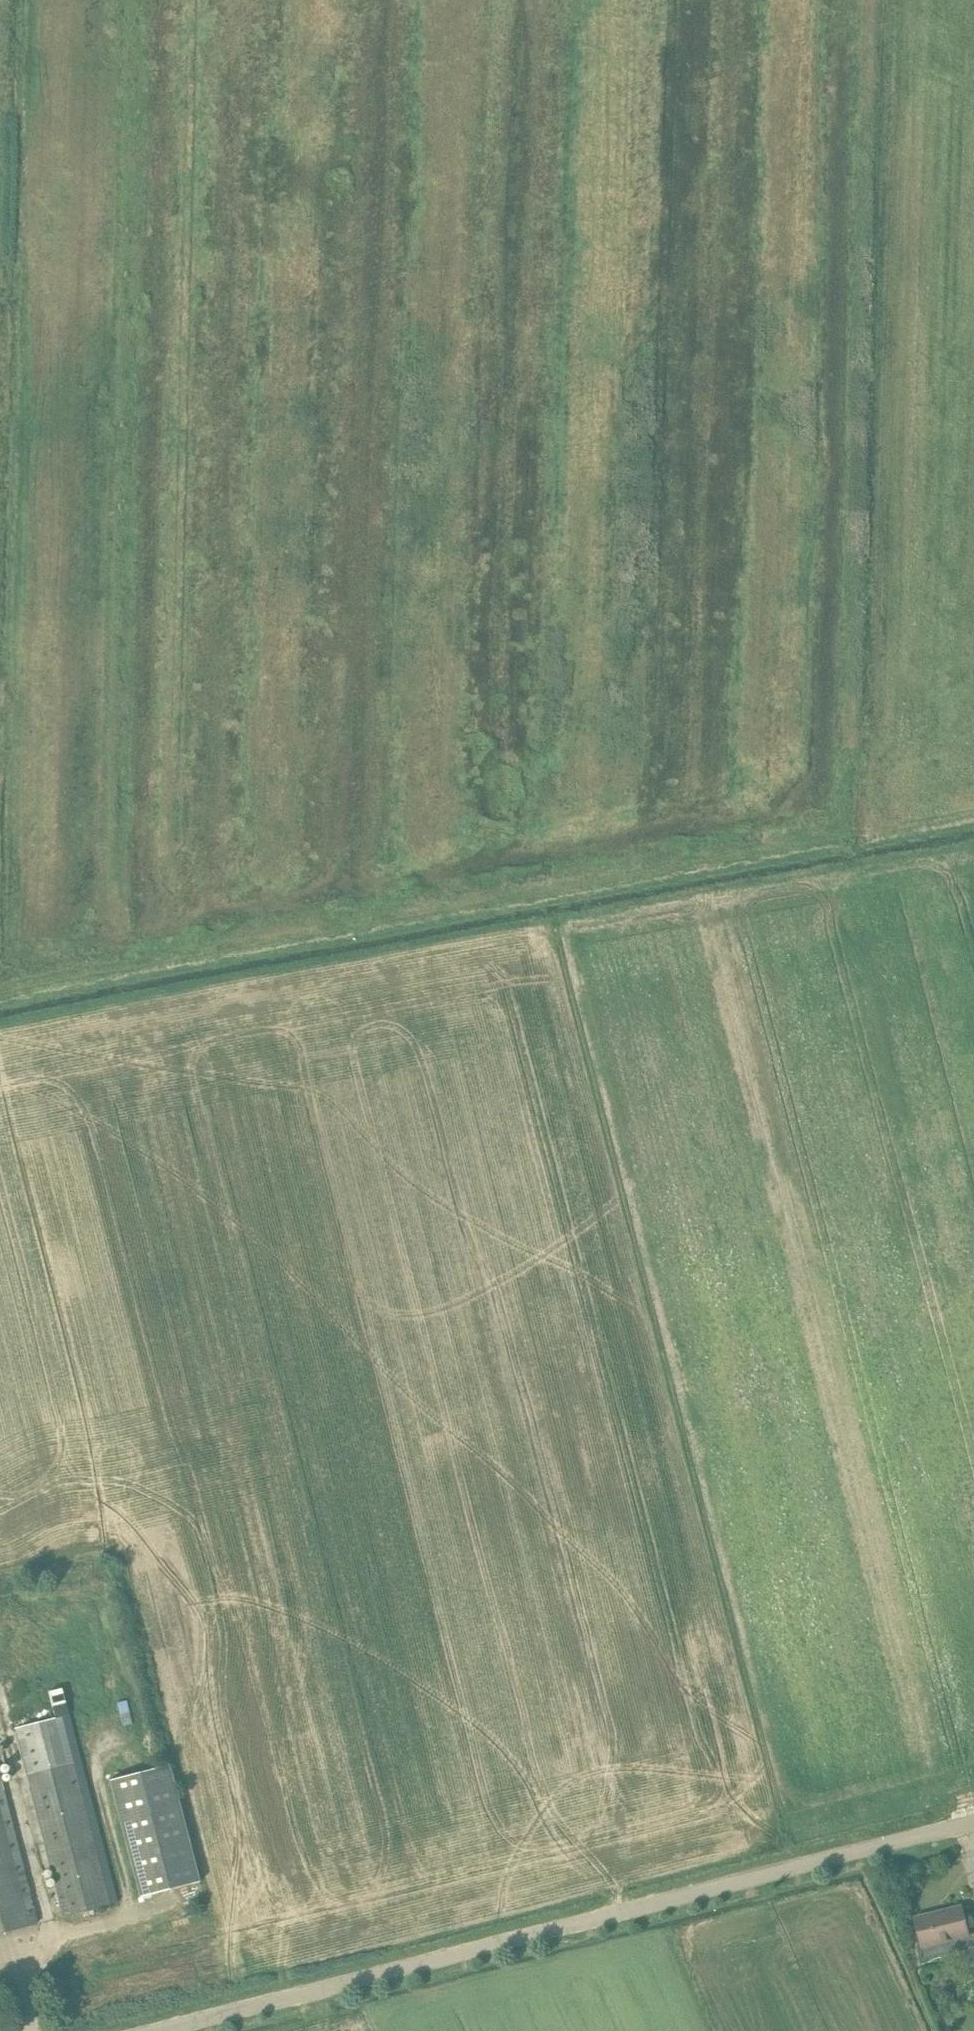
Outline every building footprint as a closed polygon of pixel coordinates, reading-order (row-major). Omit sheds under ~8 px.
[(56,1718),(15,1728),(27,1776),(58,1897),(64,1916),(109,1904),(117,1902),(61,1688),(49,1691),(56,1718)] [(169,1765),(110,1780),(140,1897),(199,1882),(169,1765)] [(36,1923),(31,1904),(0,1783),(0,1932),(36,1923)] [(961,1906),(915,1918),(925,1957),(973,1945),(973,1933),(968,1934),(961,1906)]
